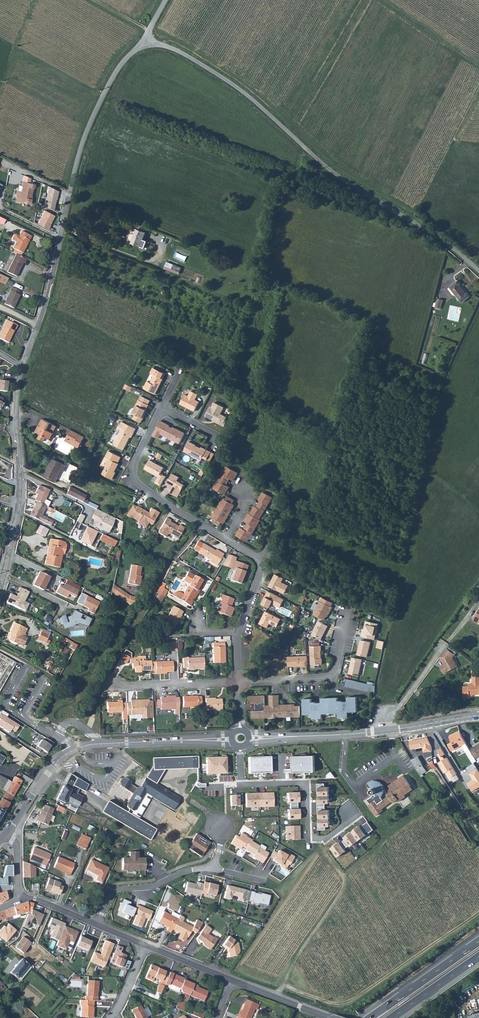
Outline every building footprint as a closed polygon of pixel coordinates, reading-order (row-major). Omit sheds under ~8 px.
[(18,202),(30,205),(32,197),(31,197),(33,189),(34,184),(21,182),(21,186),(22,186),(18,202)] [(58,191),(48,187),(44,206),(53,211),(55,199),(56,195),(57,195),(58,191)] [(54,216),(44,211),(37,224),(48,230),(50,226),(49,226),(54,216)] [(146,233),(136,229),(131,244),(144,248),(147,241),(143,240),(146,233)] [(31,237),(21,232),(19,236),(15,234),(14,235),(12,239),(12,241),(16,243),(12,249),(23,254),(31,237)] [(27,259),(16,254),(7,272),(16,277),(23,263),(25,263),(27,259)] [(451,287),(462,302),(470,296),(468,293),(467,293),(460,285),(461,284),(458,281),(451,287)] [(3,304),(13,309),(20,296),(18,295),(19,291),(11,288),(3,304)] [(6,320),(0,332),(0,339),(8,343),(10,338),(9,338),(14,329),(15,329),(17,326),(6,320)] [(143,390),(155,396),(163,381),(162,380),(164,375),(152,369),(150,372),(151,372),(150,375),(153,376),(150,384),(147,382),(143,390)] [(180,405),(195,413),(200,403),(196,401),(199,395),(191,392),(189,397),(185,396),(180,405)] [(133,419),(141,423),(146,414),(145,413),(147,410),(149,405),(150,402),(141,397),(140,400),(138,400),(135,407),(135,409),(133,413),(136,414),(133,419)] [(219,411),(221,406),(214,403),(211,408),(210,407),(205,416),(217,422),(216,423),(224,427),(227,422),(225,421),(227,417),(221,414),(221,413),(219,411)] [(35,432),(41,434),(39,438),(45,441),(47,438),(50,440),(57,427),(42,419),(35,432)] [(114,445),(124,450),(131,438),(132,438),(136,430),(122,423),(119,427),(123,429),(114,445)] [(172,430),(169,428),(170,426),(166,424),(160,435),(179,444),(185,434),(176,429),(175,431),(172,430)] [(66,438),(75,442),(73,445),(79,448),(85,437),(71,429),(66,438)] [(185,452),(192,455),(193,457),(202,462),(204,457),(209,460),(213,452),(203,447),(202,449),(197,446),(197,445),(190,442),(185,452)] [(114,473),(115,471),(119,463),(118,463),(121,457),(108,451),(101,464),(102,466),(104,467),(105,469),(103,474),(113,479),(115,474),(114,473)] [(46,471),(44,476),(56,483),(58,477),(57,476),(63,464),(54,459),(48,471),(46,471)] [(156,476),(157,474),(160,475),(161,475),(164,468),(150,460),(145,469),(156,476)] [(57,476),(58,477),(61,471),(63,472),(67,466),(63,464),(57,476)] [(213,488),(225,495),(229,487),(226,485),(224,485),(228,478),(230,479),(233,481),(237,473),(226,466),(213,488)] [(170,485),(171,484),(173,485),(172,487),(169,492),(178,497),(185,485),(178,481),(180,478),(173,474),(167,484),(170,485)] [(163,476),(161,475),(156,483),(161,486),(167,477),(164,475),(163,476)] [(35,500),(37,501),(43,504),(48,507),(50,502),(45,499),(50,490),(42,486),(41,487),(39,485),(35,493),(38,495),(35,500)] [(66,494),(77,499),(81,493),(70,487),(66,494)] [(243,529),(240,527),(235,535),(247,542),(260,520),(259,519),(272,498),(262,492),(258,500),(259,500),(261,502),(257,508),(255,507),(254,506),(249,514),(248,513),(244,521),(247,523),(248,524),(244,530),(243,529)] [(77,499),(84,503),(87,496),(81,493),(77,499)] [(211,517),(214,518),(212,521),(219,526),(221,522),(222,520),(224,522),(233,507),(231,505),(232,503),(234,500),(227,496),(225,499),(222,498),(211,517)] [(37,501),(29,515),(50,526),(53,521),(42,515),(46,508),(50,510),(49,512),(52,513),(53,512),(55,513),(57,511),(48,507),(43,504),(37,501)] [(130,518),(131,517),(137,507),(132,504),(126,515),(130,518)] [(137,523),(145,528),(148,523),(151,525),(159,512),(152,508),(149,513),(148,515),(144,513),(145,511),(137,506),(137,507),(131,517),(138,521),(137,523)] [(106,514),(94,508),(92,513),(96,514),(91,523),(109,532),(114,522),(105,517),(106,514)] [(158,533),(166,538),(168,535),(170,534),(174,536),(173,537),(178,540),(185,529),(180,526),(179,527),(170,522),(171,520),(167,518),(158,533)] [(39,524),(35,532),(43,536),(47,528),(39,524)] [(98,532),(88,527),(81,541),(91,546),(98,532)] [(100,540),(106,543),(109,537),(102,534),(100,540)] [(106,543),(114,547),(117,541),(109,537),(106,543)] [(44,564),(59,568),(62,555),(64,555),(67,544),(65,544),(65,542),(51,539),(49,544),(50,545),(48,555),(47,554),(44,564)] [(203,543),(197,552),(209,560),(209,561),(216,566),(223,554),(216,550),(215,551),(203,543)] [(236,557),(228,554),(221,565),(231,569),(234,561),(236,557)] [(229,580),(240,584),(247,566),(234,561),(231,569),(233,570),(229,580)] [(127,584),(139,586),(140,579),(139,575),(141,567),(131,565),(127,584)] [(32,585),(43,590),(50,577),(39,572),(32,585)] [(192,596),(202,580),(187,572),(182,581),(188,584),(179,600),(189,606),(195,597),(192,596)] [(276,574),(270,586),(285,594),(289,586),(282,582),(284,578),(276,574)] [(192,596),(195,597),(204,582),(202,580),(192,596)] [(161,582),(156,592),(163,596),(166,590),(162,588),(164,584),(161,582)] [(60,585),(56,593),(67,598),(69,594),(76,598),(80,590),(65,583),(63,586),(60,585)] [(11,594),(7,602),(26,611),(29,604),(24,602),(29,592),(20,588),(18,592),(19,592),(18,595),(18,596),(18,597),(11,594)] [(114,594),(123,601),(127,595),(118,589),(114,594)] [(163,596),(156,592),(153,598),(159,602),(163,596)] [(269,592),(263,604),(271,608),(273,604),(281,608),(285,600),(269,592)] [(82,593),(77,603),(88,608),(87,611),(94,615),(100,603),(82,593)] [(216,612),(230,617),(233,608),(230,607),(233,599),(221,595),(219,599),(220,599),(216,612)] [(313,614),(324,619),(325,616),(327,613),(328,614),(332,607),(319,601),(313,614)] [(163,623),(172,629),(175,624),(176,624),(181,615),(180,615),(182,612),(173,606),(163,623)] [(60,619),(57,620),(58,624),(61,623),(63,630),(69,628),(74,626),(74,625),(78,624),(83,626),(83,625),(87,628),(91,619),(74,610),(71,616),(65,618),(64,615),(59,617),(60,619)] [(268,628),(270,624),(278,627),(282,619),(267,612),(260,624),(268,628)] [(311,634),(320,639),(327,625),(318,621),(311,634)] [(362,631),(361,636),(374,639),(375,633),(374,633),(375,629),(376,627),(377,623),(366,621),(363,631),(362,631)] [(8,640),(18,645),(19,644),(22,646),(26,638),(25,637),(26,635),(24,634),(27,629),(15,623),(9,635),(10,636),(8,640)] [(39,636),(43,638),(41,641),(48,644),(50,641),(47,639),(49,635),(41,631),(39,636)] [(367,657),(370,642),(360,640),(357,655),(367,657)] [(212,643),(213,663),(224,663),(224,647),(218,647),(218,643),(212,643)] [(449,645),(440,657),(444,665),(441,667),(444,673),(458,666),(453,657),(458,651),(449,645)] [(309,646),(310,665),(321,664),(321,660),(320,660),(320,658),(320,650),(321,650),(320,646),(319,646),(312,646),(309,646)] [(118,660),(125,664),(129,657),(122,653),(118,660)] [(150,661),(144,661),(143,656),(136,657),(136,658),(129,659),(129,664),(131,664),(131,669),(133,669),(134,673),(141,673),(140,671),(151,671),(150,661)] [(306,656),(287,657),(288,667),(306,666),(306,656)] [(203,658),(187,658),(186,658),(182,658),(182,668),(187,668),(187,669),(203,669),(203,658)] [(361,661),(351,659),(348,675),(357,677),(361,661)] [(155,662),(155,675),(166,674),(166,673),(172,672),(172,661),(155,662)] [(473,694),(478,694),(478,669),(472,670),(473,683),(469,683),(469,685),(463,686),(464,698),(470,697),(470,696),(470,694),(473,694)] [(375,687),(345,680),(343,688),(374,695),(375,687)] [(251,703),(255,703),(257,703),(257,710),(255,711),(251,711),(251,718),(271,718),(271,715),(274,715),(278,715),(278,717),(299,717),(298,706),(294,706),(294,704),(279,704),(278,695),(269,695),(269,705),(264,705),(264,695),(251,696),(251,703)] [(159,700),(160,709),(160,710),(174,710),(174,714),(179,714),(178,698),(174,698),(174,696),(166,696),(166,697),(159,698),(159,700)] [(182,697),(182,708),(201,707),(201,697),(197,697),(197,696),(182,697)] [(205,698),(205,711),(221,710),(221,699),(214,699),(209,700),(209,698),(205,698)] [(301,701),(302,717),(310,717),(311,721),(321,720),(320,716),(337,715),(337,720),(348,720),(347,714),(356,713),(355,699),(346,699),(346,704),(340,704),(340,703),(336,703),(336,700),(319,701),(319,705),(314,705),(314,704),(310,704),(310,701),(301,701)] [(126,703),(121,703),(121,701),(117,701),(117,702),(106,702),(106,713),(121,712),(122,719),(126,719),(126,715),(126,703)] [(126,703),(126,715),(131,715),(131,717),(132,719),(149,718),(149,709),(152,709),(152,701),(130,701),(129,703),(126,703)] [(0,713),(0,726),(3,728),(4,726),(6,728),(5,729),(9,732),(15,723),(6,717),(9,714),(2,710),(0,713)] [(460,730),(449,736),(452,742),(444,746),(448,754),(453,752),(452,750),(465,744),(466,743),(460,730)] [(427,737),(409,740),(411,748),(426,746),(427,747),(431,746),(427,737)] [(54,743),(46,738),(44,742),(41,740),(35,750),(39,752),(41,749),(46,753),(50,746),(51,747),(54,743)] [(477,760),(478,762),(478,761),(478,743),(470,749),(477,760)] [(468,751),(466,751),(473,763),(477,760),(470,749),(468,751)] [(297,757),(293,757),(293,772),(302,771),(302,765),(303,765),(303,756),(302,756),(302,754),(297,754),(297,757)] [(313,771),(313,756),(309,756),(309,754),(304,754),(304,756),(303,756),(303,765),(305,765),(305,771),(313,771)] [(211,758),(207,759),(207,774),(216,773),(216,767),(217,767),(217,758),(216,758),(216,756),(211,756),(211,758)] [(227,773),(227,758),(223,758),(223,756),(218,756),(218,758),(217,758),(217,767),(218,767),(219,773),(227,773)] [(254,758),(249,759),(250,774),(259,773),(259,767),(260,767),(260,758),(259,758),(258,756),(254,756),(254,758)] [(270,773),(270,758),(265,758),(265,756),(260,756),(260,758),(260,767),(261,767),(262,773),(270,773)] [(411,759),(415,766),(419,765),(420,766),(423,764),(418,756),(411,759)] [(153,767),(146,778),(156,784),(165,771),(198,769),(198,757),(153,759),(153,767)] [(442,760),(439,762),(445,773),(448,771),(452,778),(457,774),(447,757),(444,759),(442,760)] [(416,768),(420,775),(427,771),(423,764),(420,766),(416,768)] [(478,768),(470,773),(474,780),(468,783),(473,791),(478,788),(478,768)] [(67,769),(61,778),(66,782),(73,785),(70,792),(78,796),(87,780),(67,769)] [(6,792),(11,782),(0,775),(0,788),(6,792)] [(412,790),(403,776),(388,786),(392,791),(387,794),(388,796),(382,800),(380,797),(382,794),(382,792),(382,787),(383,787),(381,785),(379,782),(375,781),(371,781),(368,783),(372,788),(370,790),(370,792),(371,793),(372,794),(372,796),(366,800),(368,801),(370,803),(368,804),(375,815),(382,810),(381,809),(392,801),(393,803),(397,800),(398,801),(405,796),(404,795),(412,790)] [(11,782),(6,792),(13,796),(20,785),(19,785),(21,781),(15,777),(11,782)] [(126,804),(127,808),(132,811),(136,810),(146,794),(173,810),(180,799),(156,784),(146,778),(145,778),(140,787),(136,788),(131,785),(130,781),(124,777),(120,778),(118,782),(120,786),(132,793),(126,804)] [(57,800),(55,804),(58,806),(64,808),(65,805),(63,805),(65,801),(78,807),(83,797),(100,807),(105,799),(90,790),(89,790),(88,793),(82,790),(78,796),(70,792),(73,785),(66,782),(64,786),(63,786),(56,799),(57,800)] [(325,783),(317,784),(318,791),(319,791),(319,796),(330,795),(330,787),(325,787),(325,783)] [(0,801),(0,809),(4,812),(13,796),(6,792),(0,801)] [(261,793),(246,793),(246,808),(261,807),(261,793)] [(274,793),(261,793),(261,807),(274,807),(274,793)] [(300,793),(288,794),(288,803),(290,803),(290,806),(297,806),(297,803),(300,803),(300,793)] [(235,796),(230,796),(231,806),(239,806),(239,801),(242,801),(241,794),(234,794),(235,796)] [(318,800),(318,807),(325,807),(325,804),(330,804),(330,795),(319,796),(319,800),(318,800)] [(192,798),(188,805),(201,813),(205,806),(192,798)] [(105,799),(100,807),(109,813),(114,805),(105,799)] [(41,812),(40,812),(38,816),(37,815),(35,820),(47,825),(51,815),(53,809),(44,805),(42,810),(41,812)] [(114,805),(109,813),(119,818),(124,810),(114,805)] [(288,810),(288,819),(301,819),(300,809),(297,810),(297,806),(290,806),(290,810),(288,810)] [(325,807),(318,807),(318,815),(319,815),(319,819),(330,819),(330,810),(325,810),(325,807)] [(127,808),(126,811),(139,819),(141,816),(132,811),(127,808)] [(124,810),(119,818),(153,839),(156,830),(139,819),(126,811),(124,810)] [(318,823),(318,830),(326,830),(325,827),(330,827),(330,819),(319,819),(319,823),(318,823)] [(360,826),(352,831),(360,841),(367,835),(366,833),(368,831),(364,825),(361,827),(360,826)] [(300,826),(286,826),(286,841),(300,840),(300,826)] [(360,841),(352,831),(345,837),(346,838),(343,840),(347,846),(350,844),(352,847),(360,841)] [(247,847),(251,841),(251,840),(246,836),(241,832),(238,837),(235,835),(230,844),(240,849),(241,847),(242,846),(243,847),(244,845),(247,847)] [(210,842),(196,833),(189,843),(191,844),(188,848),(200,856),(210,842)] [(81,834),(76,845),(85,850),(90,838),(81,834)] [(339,841),(332,847),(339,856),(347,851),(345,848),(347,846),(343,840),(340,842),(339,841)] [(259,846),(251,841),(247,847),(246,849),(245,850),(253,855),(252,857),(262,863),(268,853),(264,850),(258,847),(259,846)] [(34,847),(29,859),(46,866),(51,854),(34,847)] [(169,858),(176,863),(183,852),(176,848),(169,858)] [(273,859),(272,860),(276,862),(277,861),(281,864),(280,865),(279,866),(284,869),(287,864),(288,865),(293,856),(287,853),(286,855),(278,850),(276,853),(273,859)] [(53,867),(59,870),(66,873),(65,874),(70,876),(75,864),(58,856),(53,867)] [(122,858),(122,870),(144,870),(145,858),(137,858),(136,858),(136,861),(130,860),(130,858),(129,858),(122,858)] [(91,859),(86,870),(98,876),(95,880),(102,883),(109,868),(91,859)] [(36,867),(23,861),(23,878),(36,877),(36,867)] [(55,894),(59,895),(63,886),(59,885),(60,883),(49,878),(44,890),(48,892),(48,891),(49,892),(55,895),(55,894)] [(186,882),(184,892),(200,896),(201,893),(203,884),(196,882),(196,884),(186,882)] [(218,885),(204,882),(203,884),(201,893),(205,895),(206,893),(214,896),(218,885)] [(240,889),(227,885),(223,897),(230,899),(231,895),(238,897),(237,900),(242,902),(243,900),(247,901),(249,891),(245,890),(245,891),(240,890),(240,889)] [(254,892),(249,891),(247,901),(251,902),(251,903),(257,905),(258,904),(267,906),(270,895),(260,893),(260,894),(257,893),(254,892)] [(13,907),(4,910),(6,918),(13,916),(20,914),(27,912),(28,911),(27,901),(13,907)] [(121,903),(118,910),(127,914),(132,916),(135,909),(129,906),(122,903),(121,903)] [(133,924),(141,927),(145,918),(149,919),(152,911),(146,908),(145,909),(144,908),(144,907),(140,906),(133,924)] [(27,914),(22,926),(27,929),(30,923),(38,926),(43,915),(37,912),(37,913),(35,912),(36,911),(32,910),(30,914),(27,914)] [(170,933),(172,929),(177,919),(163,911),(157,922),(167,927),(166,930),(170,933)] [(177,919),(172,929),(179,933),(181,934),(178,940),(182,942),(184,942),(190,931),(195,933),(202,923),(196,919),(192,927),(182,921),(184,918),(183,917),(180,915),(177,919)] [(54,928),(50,937),(58,941),(64,926),(65,924),(57,920),(57,921),(55,920),(55,919),(52,918),(48,926),(54,928)] [(196,938),(199,943),(202,942),(203,944),(208,948),(210,948),(217,938),(214,936),(212,937),(208,934),(212,928),(206,924),(196,938)] [(58,941),(56,946),(66,950),(67,947),(71,949),(78,932),(64,926),(58,941)] [(80,936),(76,946),(87,950),(91,941),(84,938),(85,937),(80,936)] [(227,950),(228,950),(229,951),(228,952),(229,957),(235,955),(238,951),(237,942),(228,936),(221,945),(227,949),(227,950)] [(23,937),(15,948),(24,954),(31,943),(23,937)] [(94,952),(90,961),(104,967),(114,944),(105,940),(101,949),(102,949),(101,953),(102,954),(101,955),(100,955),(94,952)] [(117,945),(110,962),(122,967),(127,955),(120,952),(122,947),(117,945)] [(17,979),(18,978),(29,965),(22,958),(10,972),(17,979)] [(165,983),(169,973),(161,970),(162,969),(150,964),(144,978),(152,981),(153,978),(165,983)] [(29,965),(18,978),(20,981),(32,967),(29,965)] [(163,987),(167,989),(167,987),(178,992),(185,994),(189,996),(189,995),(194,984),(183,980),(184,979),(169,973),(165,983),(164,986),(163,987)] [(85,996),(85,1000),(93,1000),(98,1001),(99,981),(88,980),(87,996),(85,996)] [(189,995),(203,1001),(207,991),(197,987),(198,986),(194,984),(189,995)] [(254,1008),(257,1009),(258,1004),(245,999),(241,1010),(238,1016),(237,1016),(236,1017),(250,1017),(254,1008)] [(85,1000),(80,1000),(80,1005),(81,1005),(80,1016),(93,1017),(94,1007),(93,1007),(93,1000),(85,1000)] [(175,1008),(183,1012),(186,1004),(182,1002),(178,1001),(177,1005),(175,1008)] [(148,1017),(147,1017),(146,1016),(149,1015),(146,1008),(142,1009),(140,1005),(131,1010),(135,1017),(149,1017),(148,1017)] [(198,1017),(203,1017),(205,1014),(193,1009),(191,1015),(198,1017)]
